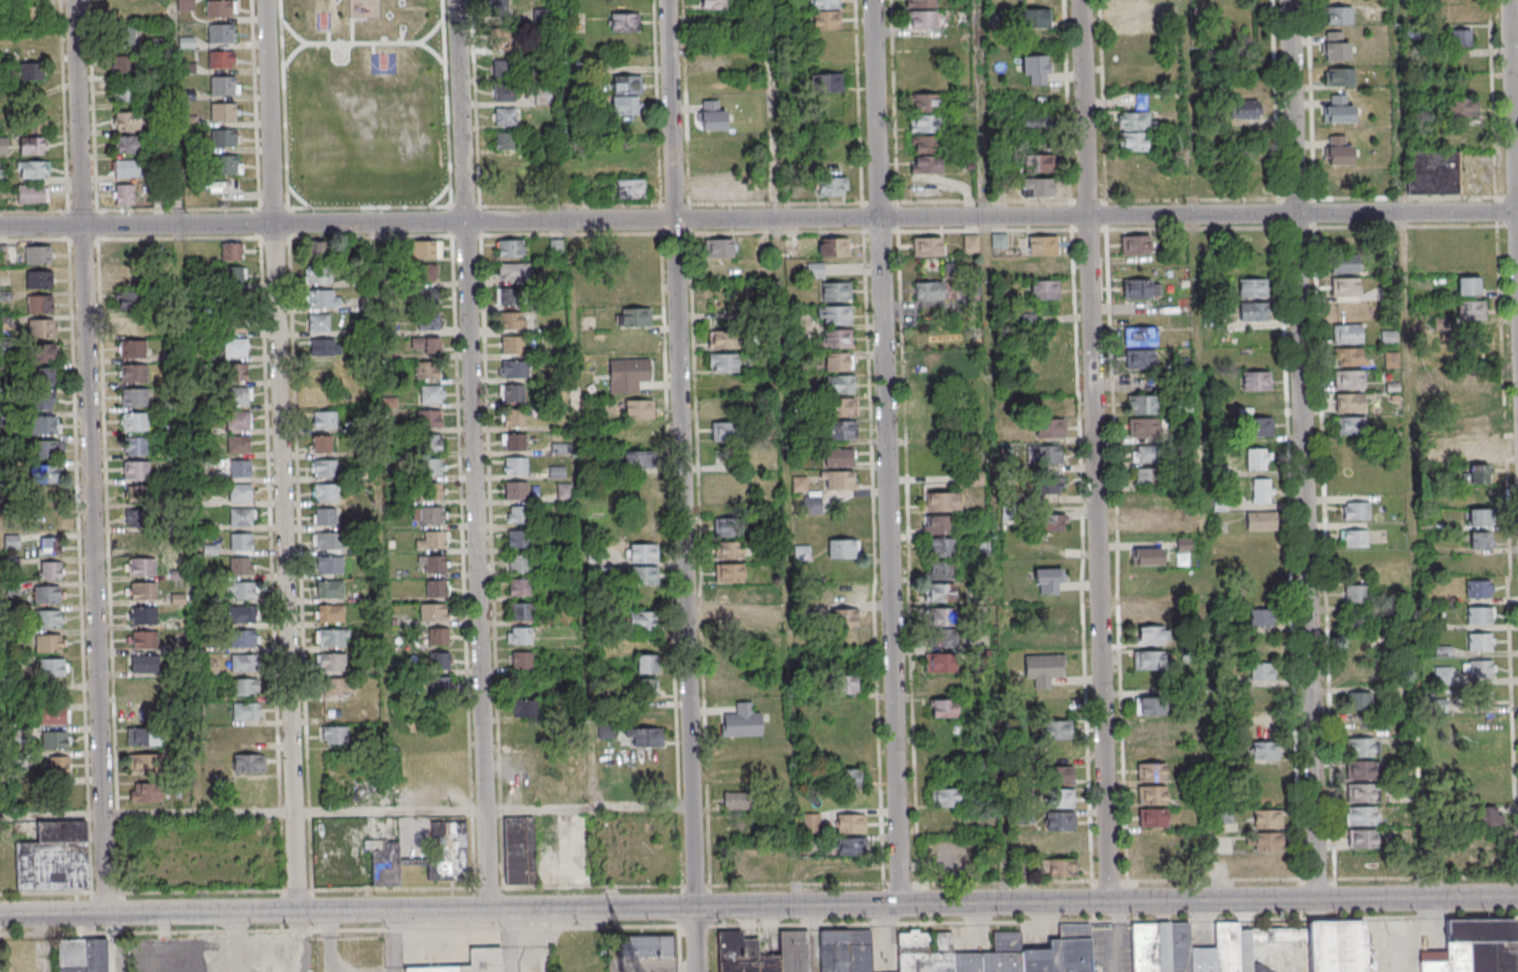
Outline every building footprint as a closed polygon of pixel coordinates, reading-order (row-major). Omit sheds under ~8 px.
[(193,0),(176,0),(176,11),(193,11),(193,0)] [(206,17),(236,17),(236,0),(206,0),(206,17)] [(491,17),(513,17),(513,0),(491,0),(491,17)] [(698,10),(727,10),(727,0),(698,0),(698,10)] [(815,10),(815,0),(843,0),(843,10),(815,10)] [(908,9),(908,0),(912,0),(938,0),(938,8),(908,9)] [(1444,22),(1471,22),(1471,6),(1444,6),(1444,22)] [(41,25),(41,7),(19,7),(19,25),(41,25)] [(1351,7),(1325,7),(1325,24),(1351,24),(1351,7)] [(1049,27),(1049,9),(1019,9),(1019,27),(1049,27)] [(1114,9),(1114,27),(1149,27),(1149,9),(1114,9)] [(815,13),(843,12),(844,31),(815,31),(815,13)] [(909,12),(939,12),(939,30),(909,30),(909,12)] [(640,13),(610,13),(610,31),(640,31),(640,13)] [(209,42),(236,42),(236,24),(209,24),(209,42)] [(516,48),(516,27),(491,27),(491,48),(516,48)] [(135,44),(135,28),(112,28),(112,44),(135,44)] [(1232,31),(1235,45),(1249,42),(1245,28),(1232,31)] [(1451,29),(1451,46),(1471,46),(1471,29),(1451,29)] [(1349,41),(1343,41),(1343,32),(1325,32),(1325,60),(1349,60),(1349,41)] [(209,67),(235,67),(235,50),(209,50),(209,67)] [(113,73),(135,73),(135,52),(113,52),(113,73)] [(1021,55),(1021,74),(1030,74),(1030,85),(1047,85),(1047,55),(1021,55)] [(492,59),(492,76),(514,76),(514,59),(492,59)] [(22,80),(43,80),(43,63),(22,63),(22,80)] [(1324,86),(1353,86),(1353,68),(1324,68),(1324,86)] [(1119,89),(1145,89),(1145,69),(1119,69),(1119,89)] [(641,75),(613,75),(613,94),(641,94),(641,75)] [(211,95),(239,95),(239,76),(211,76),(211,95)] [(820,90),(838,90),(838,77),(820,77),(820,90)] [(113,101),(134,101),(134,84),(113,84),(113,101)] [(494,101),(514,101),(514,84),(494,84),(494,101)] [(1259,117),(1259,93),(1228,93),(1228,117),(1259,117)] [(936,101),(927,101),(927,94),(910,94),(910,111),(936,111),(936,101)] [(1324,122),(1353,122),(1353,103),(1347,103),(1347,95),(1324,95),(1324,122)] [(641,96),(611,96),(611,116),(641,116),(641,96)] [(1446,117),(1478,117),(1478,97),(1446,97),(1446,117)] [(725,110),(721,110),(721,100),(701,100),(701,130),(725,130),(725,110)] [(211,120),(236,120),(236,103),(211,103),(211,120)] [(516,125),(516,108),(494,108),(494,125),(516,125)] [(46,132),(46,112),(22,112),(23,132),(46,132)] [(139,112),(114,112),(114,130),(139,130),(139,112)] [(1147,150),(1147,130),(1156,130),(1156,120),(1150,120),(1150,112),(1118,112),(1118,150),(1147,150)] [(909,133),(939,133),(939,114),(909,114),(909,133)] [(1049,114),(1026,114),(1026,132),(1049,132),(1049,114)] [(236,130),(214,130),(214,146),(236,146),(236,130)] [(517,132),(495,132),(495,149),(517,149),(517,132)] [(940,152),(940,136),(911,136),(911,152),(940,152)] [(1351,136),(1326,136),(1326,165),(1351,165),(1351,136)] [(20,137),(20,154),(46,154),(46,137),(20,137)] [(140,137),(115,137),(115,153),(140,153),(140,137)] [(1408,194),(1459,194),(1459,150),(1408,150),(1408,194)] [(1024,154),(1024,171),(1050,170),(1049,153),(1024,154)] [(211,156),(211,174),(239,174),(239,156),(211,156)] [(941,172),(941,156),(911,156),(911,172),(941,172)] [(142,160),(115,160),(115,178),(142,178),(142,160)] [(19,178),(47,178),(47,161),(19,161),(19,178)] [(816,195),(847,195),(847,177),(816,177),(816,195)] [(1051,196),(1051,178),(1022,178),(1022,196),(1051,196)] [(738,179),(712,179),(711,198),(738,198),(738,179)] [(645,180),(615,180),(615,199),(645,199),(645,180)] [(47,185),(17,185),(17,202),(47,202),(47,185)] [(134,185),(115,185),(115,206),(134,206),(134,185)] [(964,236),(964,250),(975,250),(975,236),(964,236)] [(1029,275),(1057,275),(1057,236),(1029,236),(1029,275)] [(1150,236),(1121,236),(1121,254),(1150,254),(1150,236)] [(912,238),(912,256),(942,256),(942,237),(912,238)] [(849,256),(848,238),(820,238),(820,256),(849,256)] [(733,257),(733,239),(705,239),(705,257),(733,257)] [(442,241),(411,241),(411,259),(442,259),(442,241)] [(500,242),(526,241),(527,258),(501,259),(500,242)] [(308,242),(308,258),(327,258),(327,242),(308,242)] [(561,242),(552,242),(552,253),(561,253),(561,242)] [(141,244),(118,244),(118,262),(141,262),(141,244)] [(223,244),(245,244),(245,261),(223,262),(223,244)] [(27,247),(54,247),(54,266),(27,266),(27,247)] [(1359,272),(1359,255),(1332,255),(1332,272),(1359,272)] [(437,282),(437,264),(412,264),(412,282),(437,282)] [(501,265),(531,264),(531,282),(501,283),(501,265)] [(332,266),(305,266),(305,283),(332,283),(332,266)] [(120,269),(145,268),(146,286),(120,286),(120,269)] [(224,268),(246,268),(246,285),(224,285),(224,268)] [(29,273),(56,273),(56,291),(29,292),(29,273)] [(1360,277),(1331,277),(1331,297),(1360,297),(1360,277)] [(1479,277),(1458,277),(1458,295),(1479,295),(1479,277)] [(1268,278),(1239,278),(1239,297),(1268,297),(1268,278)] [(1123,297),(1159,297),(1159,279),(1123,279),(1123,297)] [(1024,280),(1024,299),(1059,299),(1059,280),(1024,280)] [(942,300),(942,281),(914,281),(914,300),(942,300)] [(825,284),(852,284),(853,301),(825,302),(825,284)] [(517,289),(497,289),(497,305),(517,305),(517,289)] [(340,290),(308,290),(308,307),(340,307),(340,290)] [(434,291),(423,293),(424,303),(436,301),(434,291)] [(120,293),(146,293),(147,310),(121,311),(120,293)] [(223,293),(245,293),(246,310),(224,310),(223,293)] [(30,297),(57,297),(57,316),(30,316),(30,297)] [(1457,319),(1485,319),(1485,300),(1457,300),(1457,319)] [(1268,302),(1239,302),(1239,323),(1268,323),(1268,302)] [(651,308),(622,308),(622,326),(651,326),(651,308)] [(825,309),(853,308),(854,326),(826,326),(825,309)] [(418,330),(439,330),(439,312),(418,312),(418,330)] [(525,312),(500,312),(500,328),(525,328),(525,312)] [(330,314),(308,314),(308,332),(330,332),(330,314)] [(227,317),(249,316),(249,334),(227,334),(227,317)] [(122,317),(147,317),(148,334),(122,335),(122,317)] [(30,321),(57,320),(57,339),(30,340),(30,321)] [(1125,346),(1157,346),(1157,326),(1125,326),(1125,346)] [(1335,327),(1363,327),(1363,344),(1336,345),(1335,327)] [(826,332),(854,331),(854,348),(827,349),(826,332)] [(711,333),(741,332),(741,350),(711,350),(711,333)] [(502,353),(524,353),(524,336),(502,336),(502,353)] [(340,356),(341,338),(310,338),(310,355),(340,356)] [(440,338),(411,338),(411,352),(440,352),(440,338)] [(227,341),(249,341),(249,358),(227,358),(227,341)] [(122,342),(148,342),(148,359),(122,360),(122,342)] [(31,345),(58,345),(58,364),(31,364),(31,345)] [(1336,350),(1364,349),(1365,367),(1337,368),(1336,350)] [(1155,350),(1125,350),(1125,368),(1155,368),(1155,350)] [(918,371),(945,371),(945,352),(918,352),(918,371)] [(828,355),(855,354),(856,372),(828,373),(828,355)] [(712,356),(739,355),(740,373),(712,374),(712,356)] [(610,359),(610,394),(640,394),(640,381),(651,381),(651,359),(610,359)] [(439,380),(439,363),(415,363),(415,380),(439,380)] [(505,363),(531,363),(531,380),(505,380),(505,363)] [(228,366),(250,365),(250,383),(228,383),(228,366)] [(123,366),(148,366),(149,383),(123,384),(123,366)] [(31,370),(58,370),(58,389),(31,389),(31,370)] [(1271,371),(1241,371),(1241,391),(1271,391),(1271,371)] [(1337,374),(1365,373),(1365,390),(1338,391),(1337,374)] [(828,378),(856,377),(856,395),(829,396),(828,378)] [(420,386),(420,404),(442,404),(442,386),(420,386)] [(504,386),(526,386),(526,403),(504,403),(504,386)] [(229,389),(251,388),(251,406),(229,406),(229,389)] [(124,391),(149,390),(150,408),(124,408),(124,391)] [(31,410),(54,410),(54,394),(31,394),(31,410)] [(1338,396),(1366,395),(1366,413),(1339,414),(1338,396)] [(1131,398),(1158,398),(1159,415),(1131,416),(1131,398)] [(653,400),(624,400),(624,419),(653,419),(653,400)] [(829,401),(857,400),(858,418),(830,418),(829,401)] [(442,411),(419,411),(419,428),(442,428),(442,411)] [(505,411),(528,411),(528,428),(505,428),(505,411)] [(230,413),(252,412),(252,430),(230,430),(230,413)] [(315,413),(339,413),(339,430),(316,430),(315,413)] [(125,415),(150,414),(151,432),(125,432),(125,415)] [(33,418),(59,418),(60,437),(33,437),(33,418)] [(1339,419),(1367,418),(1367,436),(1340,436),(1339,419)] [(1035,437),(1064,437),(1064,419),(1035,419),(1035,437)] [(1272,419),(1248,419),(1248,435),(1272,435),(1272,419)] [(1132,421),(1160,420),(1160,438),(1133,438),(1132,421)] [(830,423),(858,423),(858,440),(831,441),(830,423)] [(714,425),(746,424),(747,441),(714,442),(714,425)] [(332,453),(332,434),(311,434),(311,453),(332,453)] [(442,435),(423,435),(423,452),(442,452),(442,435)] [(506,435),(528,435),(529,452),(506,452),(506,435)] [(230,438),(252,437),(252,455),(230,455),(230,438)] [(129,439),(150,439),(150,456),(129,457),(129,439)] [(34,442),(61,442),(61,461),(34,461),(34,442)] [(1062,463),(1062,445),(1033,445),(1034,463),(1062,463)] [(1133,462),(1157,462),(1157,445),(1133,445),(1133,462)] [(1247,470),(1269,470),(1269,448),(1247,448),(1247,470)] [(828,451),(855,450),(856,468),(828,469),(828,451)] [(654,452),(618,452),(618,469),(654,469),(654,452)] [(442,459),(424,459),(424,477),(442,477),(442,459)] [(507,460),(530,459),(530,477),(508,477),(507,460)] [(315,462),(339,461),(339,479),(315,479),(315,462)] [(233,462),(253,462),(253,479),(233,479),(233,462)] [(126,463),(152,463),(152,480),(126,481),(126,463)] [(34,467),(61,467),(61,486),(34,486),(34,467)] [(1471,468),(1491,467),(1491,484),(1472,485),(1471,468)] [(1136,484),(1156,484),(1156,469),(1136,469),(1136,484)] [(828,474),(856,473),(857,491),(829,492),(828,474)] [(821,514),(821,492),(807,492),(807,477),(792,477),(793,493),(803,493),(803,514),(821,514)] [(1042,486),(1049,495),(1057,488),(1050,479),(1042,486)] [(1252,503),(1273,503),(1273,479),(1252,479),(1252,503)] [(442,481),(423,481),(423,499),(442,499),(442,481)] [(508,484),(530,484),(531,501),(508,501),(508,484)] [(571,484),(558,484),(558,499),(570,499),(571,484)] [(232,486),(254,486),(254,503),(232,503),(232,486)] [(316,486),(340,486),(340,503),(316,504),(316,486)] [(1492,486),(1468,486),(1468,504),(1492,504),(1492,486)] [(129,488),(155,488),(155,505),(129,506),(129,488)] [(35,491),(62,491),(62,510),(35,510),(35,491)] [(922,492),(922,511),(960,511),(960,492),(922,492)] [(1370,502),(1343,502),(1343,519),(1370,519),(1370,502)] [(412,506),(412,523),(445,523),(445,506),(412,506)] [(313,525),(337,525),(337,508),(313,508),(313,525)] [(510,508),(532,508),(533,525),(510,525),(510,508)] [(232,511),(254,510),(255,528),(233,528),(232,511)] [(130,511),(156,511),(156,528),(130,529),(130,511)] [(1246,530),(1276,530),(1276,511),(1246,511),(1246,530)] [(1471,511),(1491,511),(1492,528),(1472,529),(1471,511)] [(1063,514),(1041,514),(1041,531),(1063,531),(1063,514)] [(928,519),(956,518),(956,535),(929,536),(928,519)] [(716,521),(744,520),(744,538),(717,538),(716,521)] [(1367,530),(1340,530),(1340,547),(1367,547),(1367,530)] [(417,540),(417,548),(448,548),(448,531),(425,531),(425,540),(417,540)] [(511,532),(533,532),(533,549),(511,549),(511,532)] [(1473,534),(1493,534),(1493,551),(1473,552),(1473,534)] [(233,535),(255,535),(255,552),(233,552),(233,535)] [(321,535),(344,535),(345,552),(321,552),(321,535)] [(39,540),(63,539),(63,557),(40,557),(39,540)] [(826,558),(859,558),(859,539),(826,539),(826,558)] [(1178,539),(1178,551),(1191,551),(1191,539),(1178,539)] [(929,542),(956,541),(957,559),(929,559),(929,542)] [(716,544),(744,543),(745,561),(717,562),(716,544)] [(633,547),(660,546),(661,564),(633,565),(633,547)] [(1135,552),(1166,551),(1166,568),(1136,569),(1135,552)] [(418,556),(418,572),(447,572),(447,556),(418,556)] [(509,557),(531,556),(531,574),(509,574),(509,557)] [(230,557),(230,575),(252,575),(252,557),(230,557)] [(320,559),(344,558),(345,576),(321,576),(320,559)] [(130,561),(158,560),(158,577),(131,578),(130,561)] [(40,565),(64,564),(64,581),(40,582),(40,565)] [(930,565),(957,564),(958,581),(930,582),(930,565)] [(717,567),(745,566),(746,584),(718,585),(717,567)] [(633,569),(660,568),(661,586),(633,587),(633,569)] [(1033,568),(1033,584),(1039,584),(1039,593),(1062,593),(1062,568),(1033,568)] [(426,579),(426,596),(448,596),(448,579),(426,579)] [(512,581),(534,581),(534,598),(512,598),(512,581)] [(1469,582),(1492,582),(1493,599),(1470,600),(1469,582)] [(321,584),(345,583),(345,600),(321,601),(321,584)] [(131,585),(158,584),(159,602),(131,603),(131,585)] [(233,584),(256,584),(257,601),(237,602),(237,593),(233,593),(233,584)] [(856,602),(856,584),(827,584),(827,602),(856,602)] [(1345,602),(1367,602),(1367,585),(1345,585),(1345,602)] [(930,587),(958,586),(958,604),(931,605),(930,587)] [(37,588),(61,588),(61,605),(38,606),(37,588)] [(420,620),(448,620),(448,604),(420,604),(420,620)] [(512,605),(535,605),(535,622),(513,623),(512,605)] [(1164,605),(1134,605),(1134,624),(1164,624),(1164,605)] [(321,607),(345,607),(345,624),(321,624),(321,607)] [(132,609),(159,608),(160,626),(132,627),(132,609)] [(232,609),(256,608),(256,626),(232,626),(232,609)] [(1470,609),(1493,608),(1494,625),(1471,626),(1470,609)] [(932,610),(959,609),(960,627),(932,627),(932,610)] [(1252,627),(1273,627),(1273,609),(1252,609),(1252,627)] [(856,628),(856,610),(832,610),(832,628),(856,628)] [(37,612),(61,612),(62,629),(38,629),(37,612)] [(626,612),(626,631),(654,631),(654,612),(626,612)] [(1348,613),(1348,631),(1370,631),(1370,613),(1348,613)] [(428,645),(450,645),(449,628),(428,628),(428,645)] [(513,630),(535,629),(535,647),(513,647),(513,630)] [(1138,629),(1165,629),(1166,646),(1138,647),(1138,629)] [(932,631),(960,630),(960,648),(933,649),(932,631)] [(322,632),(352,631),(352,639),(347,639),(347,649),(323,649),(322,632)] [(132,633),(160,632),(160,650),(133,651),(132,633)] [(233,632),(257,632),(257,649),(233,650),(233,632)] [(1471,635),(1494,634),(1494,652),(1471,652),(1471,635)] [(38,636),(62,636),(62,653),(38,654),(38,636)] [(450,653),(430,653),(430,669),(450,669),(450,653)] [(515,654),(535,653),(535,671),(515,671),(515,654)] [(1139,654),(1166,653),(1167,671),(1139,672),(1139,654)] [(133,656),(161,655),(161,673),(133,674),(133,656)] [(929,656),(957,655),(957,673),(930,674),(929,656)] [(1065,677),(1065,655),(1025,655),(1025,678),(1035,678),(1035,688),(1051,688),(1051,677),(1065,677)] [(234,657),(257,656),(258,674),(234,674),(234,657)] [(324,656),(348,656),(348,673),(325,674),(324,656)] [(639,658),(659,658),(659,675),(639,676),(639,658)] [(41,660),(68,659),(69,677),(41,678),(41,660)] [(1274,681),(1274,662),(1249,662),(1249,681),(1274,681)] [(1471,662),(1495,662),(1495,679),(1472,679),(1471,662)] [(859,693),(859,675),(837,675),(837,693),(859,693)] [(451,677),(431,677),(431,695),(451,695),(451,677)] [(234,681),(257,680),(258,698),(234,698),(234,681)] [(326,681),(350,681),(350,698),(326,698),(326,681)] [(640,681),(659,681),(660,698),(640,698),(640,681)] [(1493,707),(1493,688),(1464,688),(1464,707),(1493,707)] [(1371,710),(1371,692),(1342,692),(1342,710),(1371,710)] [(513,699),(513,717),(538,717),(538,699),(513,699)] [(1139,700),(1166,699),(1167,716),(1139,717),(1139,700)] [(933,702),(960,701),(961,719),(933,719),(933,702)] [(761,712),(752,712),(752,702),(735,703),(736,713),(722,713),(722,737),(761,736),(761,712)] [(127,721),(149,721),(149,703),(127,703),(127,721)] [(235,704),(259,704),(259,721),(235,722),(235,704)] [(40,708),(68,707),(68,725),(41,726),(40,708)] [(1274,710),(1253,711),(1254,726),(1275,725),(1274,710)] [(1136,718),(1136,737),(1164,737),(1164,718),(1136,718)] [(1071,720),(1043,720),(1043,739),(1071,739),(1071,720)] [(235,726),(235,744),(259,744),(259,726),(235,726)] [(325,728),(349,728),(350,745),(326,746),(325,728)] [(127,745),(159,745),(159,729),(127,729),(127,745)] [(663,747),(663,729),(627,729),(627,747),(663,747)] [(44,733),(71,732),(72,750),(44,751),(44,733)] [(1378,757),(1378,738),(1348,738),(1348,757),(1378,757)] [(1252,760),(1280,760),(1280,742),(1252,742),(1252,760)] [(162,771),(162,754),(131,754),(131,771),(162,771)] [(264,754),(233,754),(233,772),(264,772),(264,754)] [(44,778),(70,778),(70,758),(44,758),(44,778)] [(1349,778),(1380,778),(1380,761),(1349,761),(1349,778)] [(1140,766),(1168,766),(1168,783),(1141,784),(1140,766)] [(864,788),(864,768),(840,768),(840,788),(864,788)] [(1048,770),(1075,769),(1076,786),(1048,787),(1048,770)] [(130,801),(162,801),(162,784),(130,784),(130,801)] [(1375,784),(1348,784),(1348,802),(1375,802),(1375,784)] [(932,788),(932,807),(959,807),(959,788),(932,788)] [(1141,789),(1169,789),(1169,806),(1142,807),(1141,789)] [(1048,792),(1076,791),(1076,809),(1049,810),(1048,792)] [(748,810),(748,792),(724,792),(724,810),(748,810)] [(1346,825),(1376,825),(1376,806),(1346,806),(1346,825)] [(1496,827),(1496,808),(1477,808),(1477,827),(1496,827)] [(1254,809),(1254,828),(1282,828),(1282,809),(1254,809)] [(1220,810),(1220,821),(1232,821),(1232,810),(1220,810)] [(1142,812),(1170,811),(1170,829),(1143,830),(1142,812)] [(804,813),(804,829),(820,829),(820,813),(804,813)] [(865,814),(835,814),(835,833),(865,833),(865,814)] [(1049,815),(1077,814),(1077,832),(1050,833),(1049,815)] [(535,817),(504,817),(505,886),(588,884),(587,846),(535,847),(535,817)] [(87,821),(36,822),(36,834),(17,835),(18,892),(88,891),(87,821)] [(466,880),(466,823),(430,823),(430,857),(399,857),(399,842),(370,842),(370,888),(400,888),(400,866),(428,866),(428,880),(466,880)] [(1376,847),(1376,829),(1348,829),(1348,847),(1376,847)] [(1141,848),(1158,847),(1157,832),(1139,833),(1141,848)] [(1254,833),(1254,851),(1281,851),(1281,833),(1254,833)] [(1051,838),(1078,837),(1079,855),(1051,856),(1051,838)] [(863,838),(837,838),(837,855),(863,855),(863,838)] [(939,840),(935,868),(965,871),(968,844),(939,840)] [(1051,863),(1078,862),(1079,879),(1051,880),(1051,863)] [(1516,919),(1448,921),(1449,950),(1420,951),(1420,971),(1517,971),(1516,919)] [(1364,922),(1240,925),(1240,922),(1214,923),(1214,947),(1190,948),(1189,922),(1132,924),(1133,971),(1365,971),(1364,922)] [(1091,924),(1058,924),(1059,940),(1050,940),(1050,949),(1021,950),(1021,931),(994,932),(994,952),(953,953),(952,931),(898,932),(899,971),(1092,971),(1091,924)] [(808,930),(780,931),(781,954),(758,955),(757,939),(742,939),(741,931),(718,931),(719,971),(809,971),(808,930)] [(871,930),(821,931),(821,971),(872,971),(871,930)] [(618,956),(675,956),(675,935),(618,935),(618,956)] [(59,940),(60,971),(108,971),(108,939),(59,940)] [(502,947),(470,947),(470,966),(404,968),(404,971),(502,971),(502,947)]
